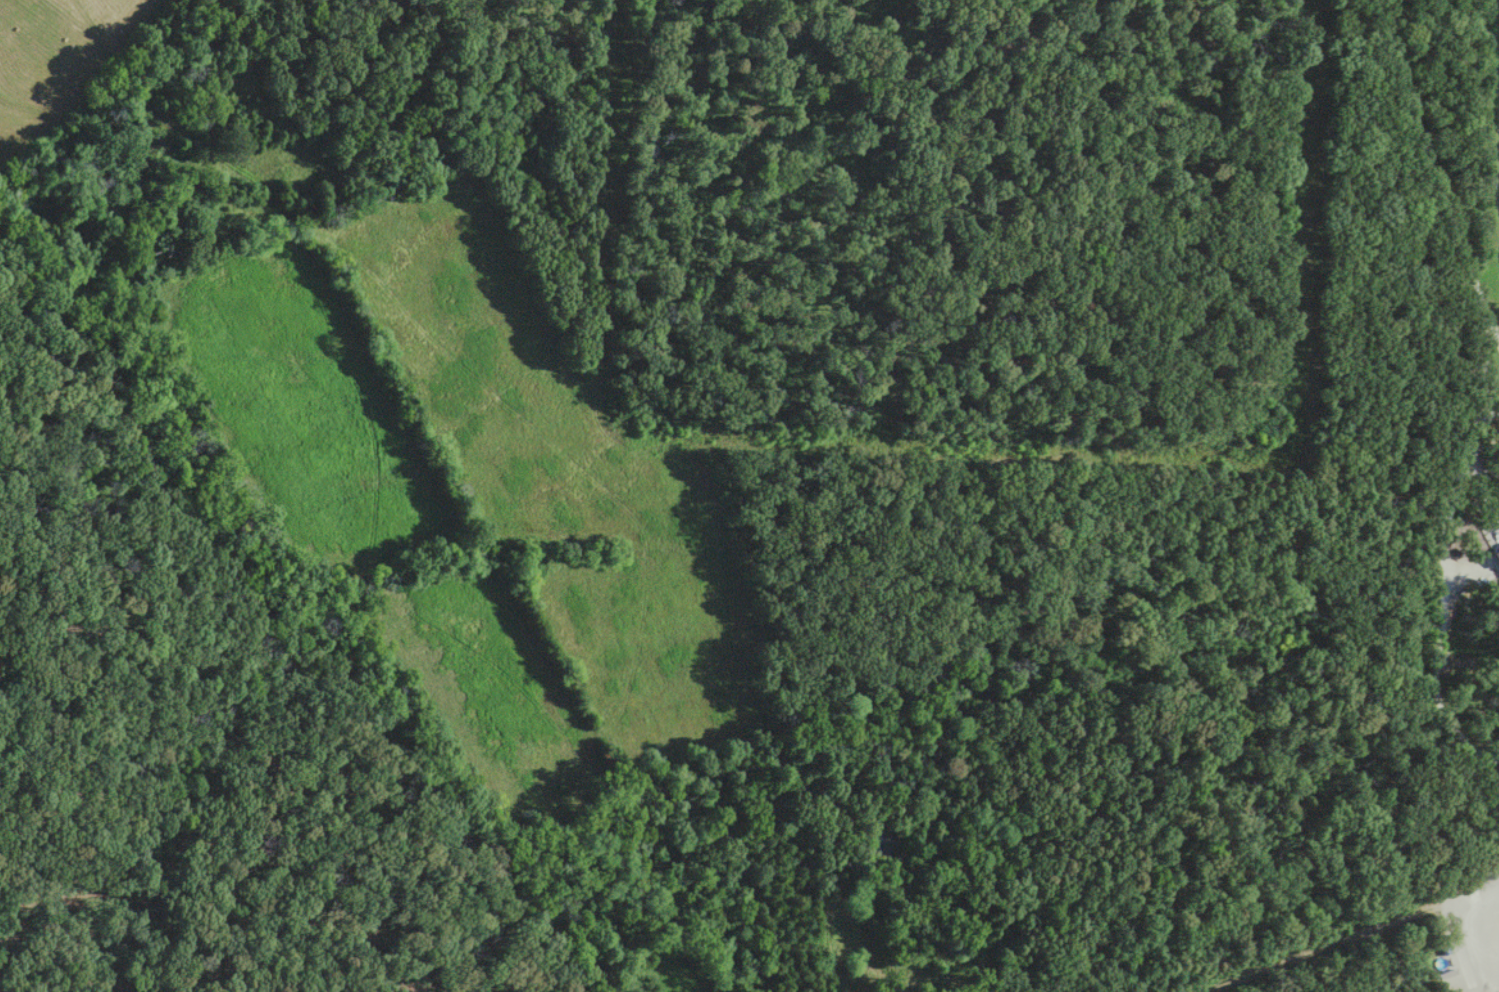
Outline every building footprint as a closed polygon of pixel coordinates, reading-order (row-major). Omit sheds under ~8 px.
[(1489,555),(1498,573),(1498,572),(1498,550),(1489,555)]
